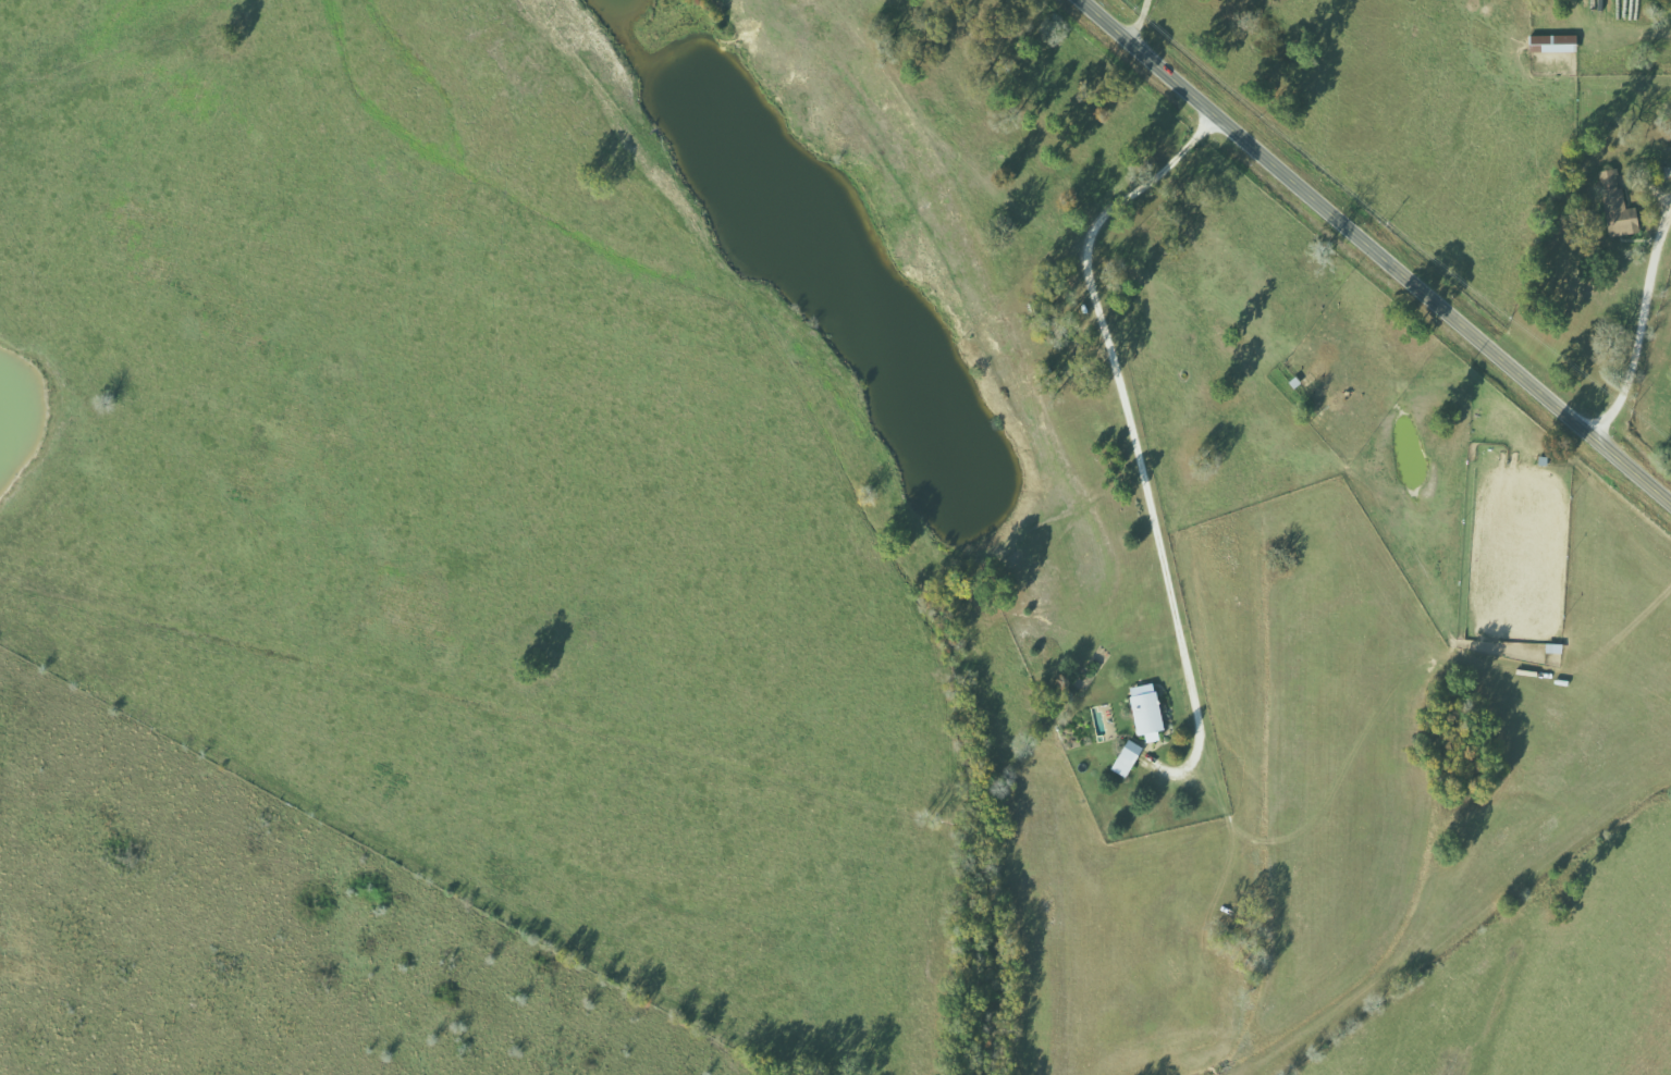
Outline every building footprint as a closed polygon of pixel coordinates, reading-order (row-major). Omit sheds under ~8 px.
[(1580,35),(1534,35),(1534,52),(1581,51),(1580,35)] [(1601,171),(1613,237),(1644,231),(1640,207),(1630,209),(1626,187),(1621,188),(1618,168),(1601,171)] [(1132,688),(1141,735),(1148,734),(1149,743),(1163,740),(1162,731),(1167,730),(1159,683),(1132,688)] [(1114,770),(1129,778),(1147,748),(1132,739),(1114,770)]
